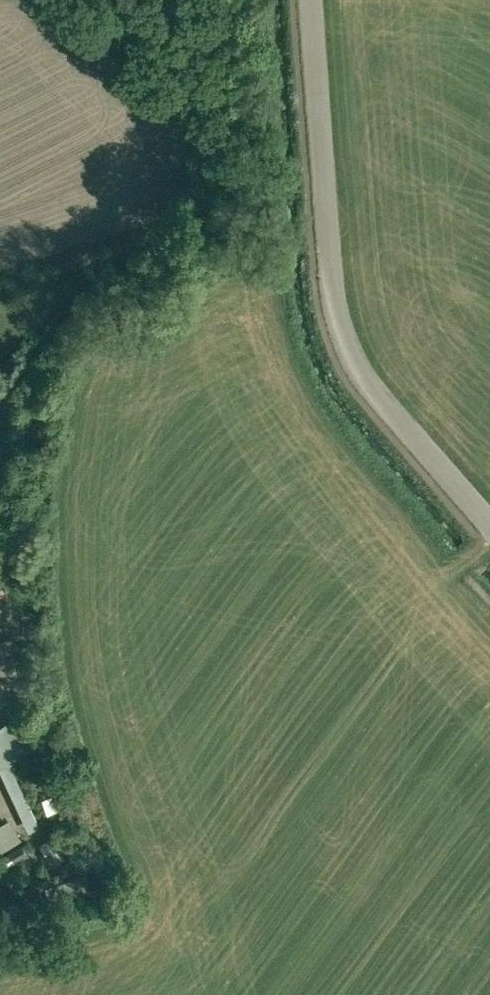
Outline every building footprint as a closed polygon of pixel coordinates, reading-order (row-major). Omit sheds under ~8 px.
[(18,703),(0,670),(0,713),(18,703)] [(61,872),(48,876),(51,884),(46,886),(51,903),(93,890),(88,873),(63,880),(61,872)]
